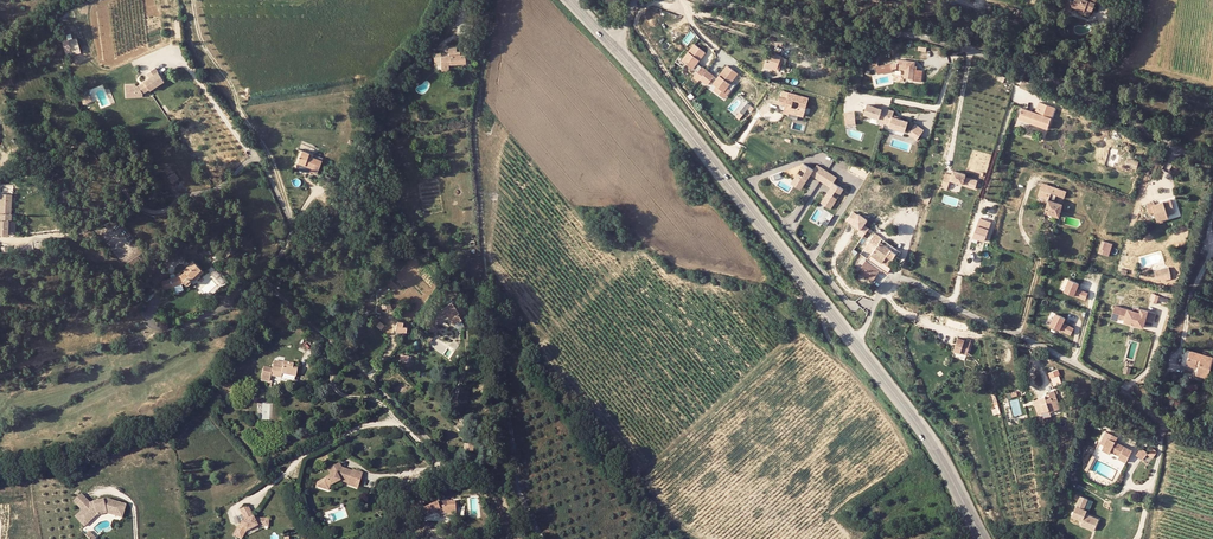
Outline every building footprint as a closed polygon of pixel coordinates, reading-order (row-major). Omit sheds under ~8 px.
[(1074,10),(1078,11),(1077,14),(1084,17),(1089,0),(1068,0),(1067,1),(1063,0),(1061,0),(1057,13),(1063,15),(1066,7),(1074,10)] [(68,41),(72,56),(81,54),(76,38),(68,41)] [(450,68),(450,66),(449,60),(465,58),(465,53),(460,54),(460,49),(457,50),(456,42),(448,44),(449,53),(435,55),(436,64),(440,63),(441,69),(450,68)] [(686,58),(690,61),(701,70),(697,75),(702,79),(708,71),(710,69),(700,61),(709,51),(699,43),(686,58)] [(686,58),(692,50),(689,48),(680,59),(687,65),(690,61),(686,58)] [(782,58),(770,54),(765,68),(772,70),(773,67),(778,69),(782,58)] [(784,58),(782,58),(778,69),(773,67),(772,70),(779,72),(784,58)] [(914,63),(896,61),(896,69),(903,70),(903,79),(909,80),(909,83),(921,83),(921,78),(915,77),(916,68),(914,68),(914,63)] [(890,65),(875,68),(876,74),(891,70),(890,65)] [(728,88),(730,86),(739,74),(729,66),(723,74),(718,79),(708,71),(702,79),(709,85),(712,82),(718,87),(715,91),(722,97),(728,88)] [(136,85),(125,85),(126,97),(143,96),(143,93),(140,90),(146,85),(149,89),(149,90),(164,81),(155,68),(146,74),(149,78),(137,86),(136,86),(136,85)] [(1036,95),(1039,88),(1021,81),(1018,88),(1036,95)] [(732,91),(728,88),(722,97),(725,99),(732,91)] [(802,117),(805,115),(810,99),(790,93),(788,99),(781,97),(779,105),(786,107),(784,114),(790,115),(790,114),(802,117)] [(85,95),(80,97),(83,104),(92,100),(91,97),(87,99),(85,95)] [(1027,109),(1023,107),(1018,117),(1047,129),(1056,108),(1040,102),(1036,113),(1030,111),(1030,112),(1026,110),(1027,109)] [(752,106),(748,103),(741,112),(744,115),(752,106)] [(882,124),(887,110),(881,108),(881,110),(866,105),(862,115),(878,120),(877,122),(882,124)] [(893,112),(887,110),(882,124),(888,126),(887,128),(903,133),(907,123),(891,118),(893,112)] [(853,111),(843,112),(844,119),(854,119),(853,111)] [(922,129),(913,124),(907,135),(916,140),(922,129)] [(303,150),(299,161),(313,167),(312,169),(318,172),(323,159),(314,155),(315,153),(311,151),(310,153),(303,150)] [(1140,162),(1129,159),(1127,167),(1138,170),(1140,162)] [(313,167),(299,161),(296,166),(311,172),(312,169),(313,167)] [(794,182),(804,188),(811,177),(831,190),(824,201),(834,207),(838,201),(832,198),(836,193),(841,196),(844,191),(834,185),(837,180),(818,167),(814,172),(804,166),(801,171),(806,174),(802,180),(797,177),(794,182)] [(953,175),(946,173),(943,183),(950,185),(951,181),(963,184),(963,185),(976,189),(979,181),(966,177),(967,175),(954,171),(953,175)] [(170,185),(177,180),(172,175),(166,179),(170,185)] [(1060,218),(1064,199),(1056,197),(1058,191),(1066,193),(1068,186),(1047,181),(1046,185),(1042,184),(1040,193),(1051,196),(1047,214),(1060,218)] [(791,186),(801,192),(804,188),(794,182),(791,186)] [(55,193),(59,209),(74,205),(69,189),(55,193)] [(1,193),(0,213),(11,214),(12,194),(1,193)] [(1151,210),(1156,209),(1157,218),(1164,216),(1163,212),(1176,210),(1173,199),(1158,202),(1157,199),(1149,201),(1151,210)] [(821,205),(831,211),(834,207),(824,201),(821,205)] [(854,235),(860,239),(869,228),(864,223),(867,219),(853,209),(845,219),(859,230),(854,235)] [(0,215),(0,235),(8,235),(9,220),(12,221),(13,214),(11,214),(0,213),(0,215)] [(986,244),(993,225),(981,221),(974,240),(986,244)] [(873,252),(867,261),(879,270),(886,275),(890,269),(888,267),(899,252),(875,235),(866,247),(873,252)] [(1114,245),(1103,241),(1099,254),(1109,257),(1114,245)] [(227,249),(232,254),(237,250),(232,245),(227,249)] [(161,279),(163,287),(182,282),(185,283),(186,284),(188,284),(189,284),(191,282),(192,278),(201,270),(193,260),(183,268),(185,271),(180,274),(170,277),(161,279)] [(879,270),(867,261),(857,274),(868,284),(879,270)] [(214,276),(221,284),(225,280),(219,273),(217,271),(214,270),(210,274),(214,276)] [(1157,280),(1171,276),(1170,270),(1155,273),(1157,280)] [(1078,285),(1069,281),(1064,293),(1073,297),(1073,296),(1082,300),(1085,293),(1076,290),(1078,285)] [(1150,301),(1157,303),(1160,295),(1153,293),(1150,301)] [(428,320),(424,329),(425,330),(433,330),(436,328),(434,324),(432,321),(449,309),(454,316),(452,317),(455,322),(460,318),(462,317),(460,314),(466,310),(461,302),(459,303),(456,299),(453,300),(451,298),(445,302),(447,305),(440,309),(438,305),(433,308),(430,313),(431,314),(429,316),(430,318),(428,320)] [(432,321),(434,324),(448,315),(451,318),(452,317),(454,316),(449,309),(432,321)] [(1126,323),(1145,329),(1150,312),(1143,310),(1142,314),(1123,309),(1123,310),(1117,309),(1116,312),(1128,315),(1128,317),(1126,323)] [(1128,315),(1116,312),(1113,319),(1120,321),(1122,315),(1128,317),(1128,315)] [(1158,315),(1150,312),(1147,321),(1156,323),(1158,315)] [(1065,320),(1056,315),(1050,327),(1059,332),(1060,331),(1068,335),(1071,329),(1063,324),(1065,320)] [(460,318),(455,322),(454,326),(457,329),(461,328),(464,325),(462,321),(460,318)] [(395,329),(406,331),(407,324),(403,324),(403,320),(396,319),(395,329)] [(969,346),(956,343),(954,356),(960,358),(961,356),(967,357),(969,346)] [(1180,365),(1186,367),(1191,352),(1185,350),(1180,365)] [(1191,352),(1186,367),(1196,370),(1194,376),(1205,380),(1212,359),(1191,352)] [(262,365),(260,378),(269,379),(269,377),(270,372),(279,374),(280,370),(285,371),(295,373),(297,365),(291,364),(292,361),(282,359),(281,361),(273,359),(273,362),(271,362),(270,367),(262,365)] [(1056,391),(1054,391),(1048,393),(1050,398),(1045,399),(1045,397),(1039,399),(1039,401),(1035,403),(1039,414),(1047,411),(1048,414),(1060,410),(1056,396),(1058,395),(1056,391)] [(1096,448),(1110,455),(1111,452),(1119,456),(1118,459),(1125,462),(1131,450),(1108,439),(1104,445),(1099,443),(1096,448)] [(1156,453),(1151,449),(1147,455),(1152,459),(1156,453)] [(1141,450),(1138,455),(1144,459),(1147,455),(1141,450)] [(316,486),(329,491),(330,486),(341,481),(348,484),(358,487),(363,473),(353,469),(352,470),(348,469),(347,473),(344,471),(343,467),(340,463),(327,469),(331,476),(317,482),(316,486)] [(74,501),(80,506),(87,500),(81,494),(74,501)] [(403,495),(404,503),(412,501),(411,494),(403,495)] [(1088,499),(1080,496),(1072,517),(1082,522),(1081,526),(1094,532),(1099,521),(1085,515),(1082,514),(1083,510),(1088,499)] [(83,510),(80,513),(88,522),(91,519),(96,514),(107,512),(117,515),(120,503),(107,499),(90,503),(87,500),(80,506),(83,510)] [(416,512),(440,508),(455,504),(455,500),(437,501),(424,506),(423,502),(413,505),(416,512)] [(120,503),(117,515),(122,517),(125,505),(120,503)] [(456,515),(455,504),(440,508),(416,512),(418,517),(440,509),(440,513),(448,512),(448,516),(456,515)] [(265,526),(265,519),(257,519),(254,520),(248,506),(240,510),(245,521),(241,523),(240,524),(234,535),(241,538),(245,532),(257,526),(265,526)] [(80,513),(76,517),(84,526),(88,522),(80,513)]
